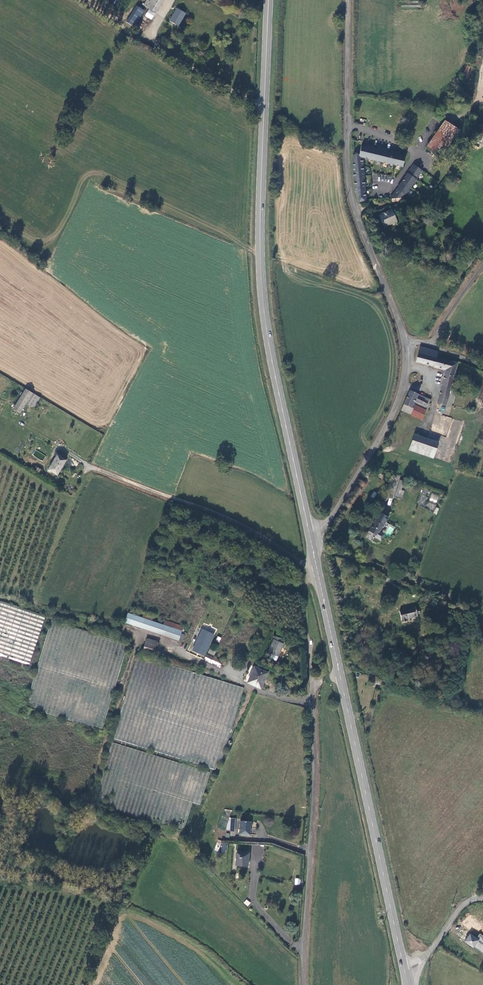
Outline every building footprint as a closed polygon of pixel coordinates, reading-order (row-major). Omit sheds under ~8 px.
[(150,10),(156,13),(164,0),(148,0),(144,6),(150,10)] [(137,7),(128,22),(135,27),(144,11),(137,7)] [(170,22),(178,27),(186,14),(177,9),(170,22)] [(156,13),(150,10),(145,16),(151,20),(156,13)] [(462,78),(468,80),(473,69),(468,66),(462,78)] [(460,130),(445,121),(427,146),(442,156),(460,130)] [(389,149),(378,147),(377,150),(375,149),(375,146),(368,144),(367,147),(362,146),(362,149),(352,147),(353,168),(351,168),(354,193),(356,193),(358,203),(366,203),(362,159),(403,168),(406,156),(401,155),(402,152),(391,150),(390,153),(388,152),(389,149)] [(404,198),(423,171),(414,165),(391,199),(392,199),(403,198),(404,198)] [(396,223),(391,211),(379,217),(384,229),(396,223)] [(437,353),(419,347),(415,363),(445,370),(437,404),(451,408),(453,400),(447,398),(449,391),(452,377),(455,364),(436,359),(437,353)] [(40,397),(25,388),(13,409),(20,414),(26,404),(33,408),(40,397)] [(410,390),(403,405),(411,408),(413,406),(413,404),(428,410),(430,405),(429,404),(430,400),(424,398),(423,400),(416,397),(417,394),(410,390)] [(403,405),(400,411),(410,415),(413,409),(411,408),(403,405)] [(413,409),(410,415),(420,420),(425,410),(413,406),(411,408),(413,409)] [(437,443),(414,435),(409,449),(433,458),(437,443)] [(65,461),(57,455),(48,470),(57,475),(65,461)] [(36,467),(34,471),(39,475),(42,470),(36,467)] [(53,481),(43,475),(41,477),(52,484),(53,481)] [(395,496),(403,498),(404,491),(402,490),(404,480),(398,479),(395,496)] [(436,503),(439,495),(432,493),(429,500),(436,503)] [(376,535),(375,539),(381,542),(384,536),(379,532),(388,518),(380,514),(374,523),(372,523),(368,531),(376,535)] [(45,615),(0,602),(0,656),(30,664),(45,615)] [(416,609),(416,607),(399,611),(402,622),(407,621),(406,618),(418,616),(418,614),(420,614),(419,609),(416,609)] [(152,621),(143,618),(132,614),(129,613),(128,613),(125,623),(177,641),(181,631),(152,621)] [(203,656),(216,630),(203,624),(190,650),(203,656)] [(275,636),(268,651),(278,656),(284,643),(281,642),(283,639),(275,636)] [(156,646),(145,643),(143,651),(153,654),(156,646)] [(207,655),(204,661),(220,668),(223,662),(207,655)] [(255,667),(248,682),(255,686),(255,685),(260,687),(264,678),(265,679),(268,673),(255,667)] [(200,805),(210,771),(119,745),(118,747),(113,743),(108,759),(114,760),(113,762),(119,764),(121,762),(125,765),(122,777),(116,775),(118,769),(119,770),(120,767),(112,765),(110,767),(107,777),(116,779),(118,778),(128,786),(136,789),(137,788),(179,824),(181,822),(185,824),(192,803),(200,805)] [(250,821),(240,821),(240,833),(250,834),(250,821)] [(236,865),(247,866),(248,853),(236,853),(236,865)] [(471,934),(466,942),(475,948),(476,946),(482,951),(482,935),(480,933),(477,938),(471,934)]
